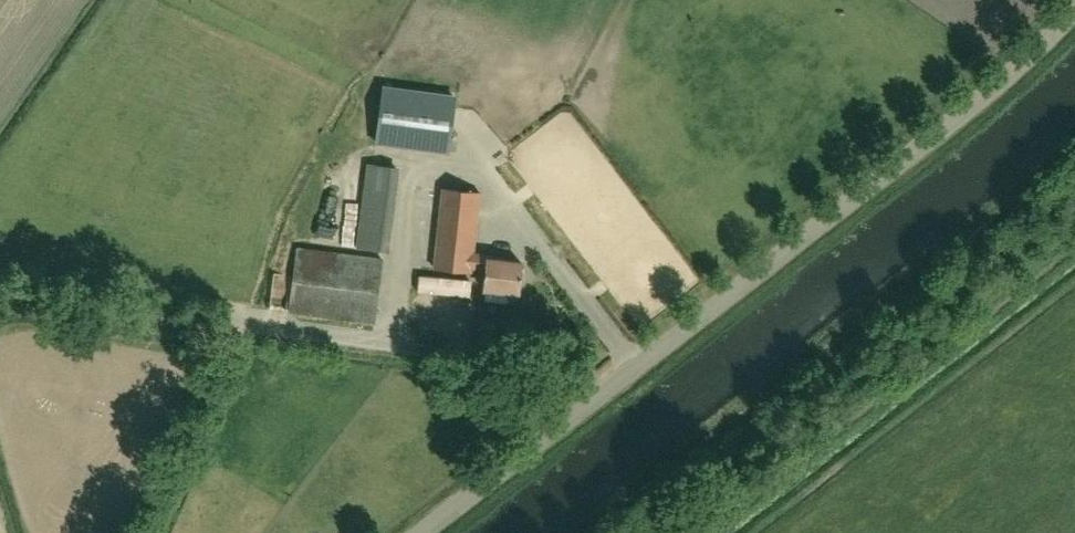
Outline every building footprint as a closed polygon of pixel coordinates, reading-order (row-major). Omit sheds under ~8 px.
[(377,143),(447,152),(454,97),(384,87),(377,143)] [(366,247),(396,251),(408,166),(378,162),(366,247)] [(472,268),(473,253),(480,192),(442,188),(434,268),(471,272),(472,268)] [(297,248),(289,311),(374,323),(383,259),(297,248)] [(507,257),(473,253),(472,268),(485,269),(483,289),(519,293),(522,263),(506,262),(507,257)]
